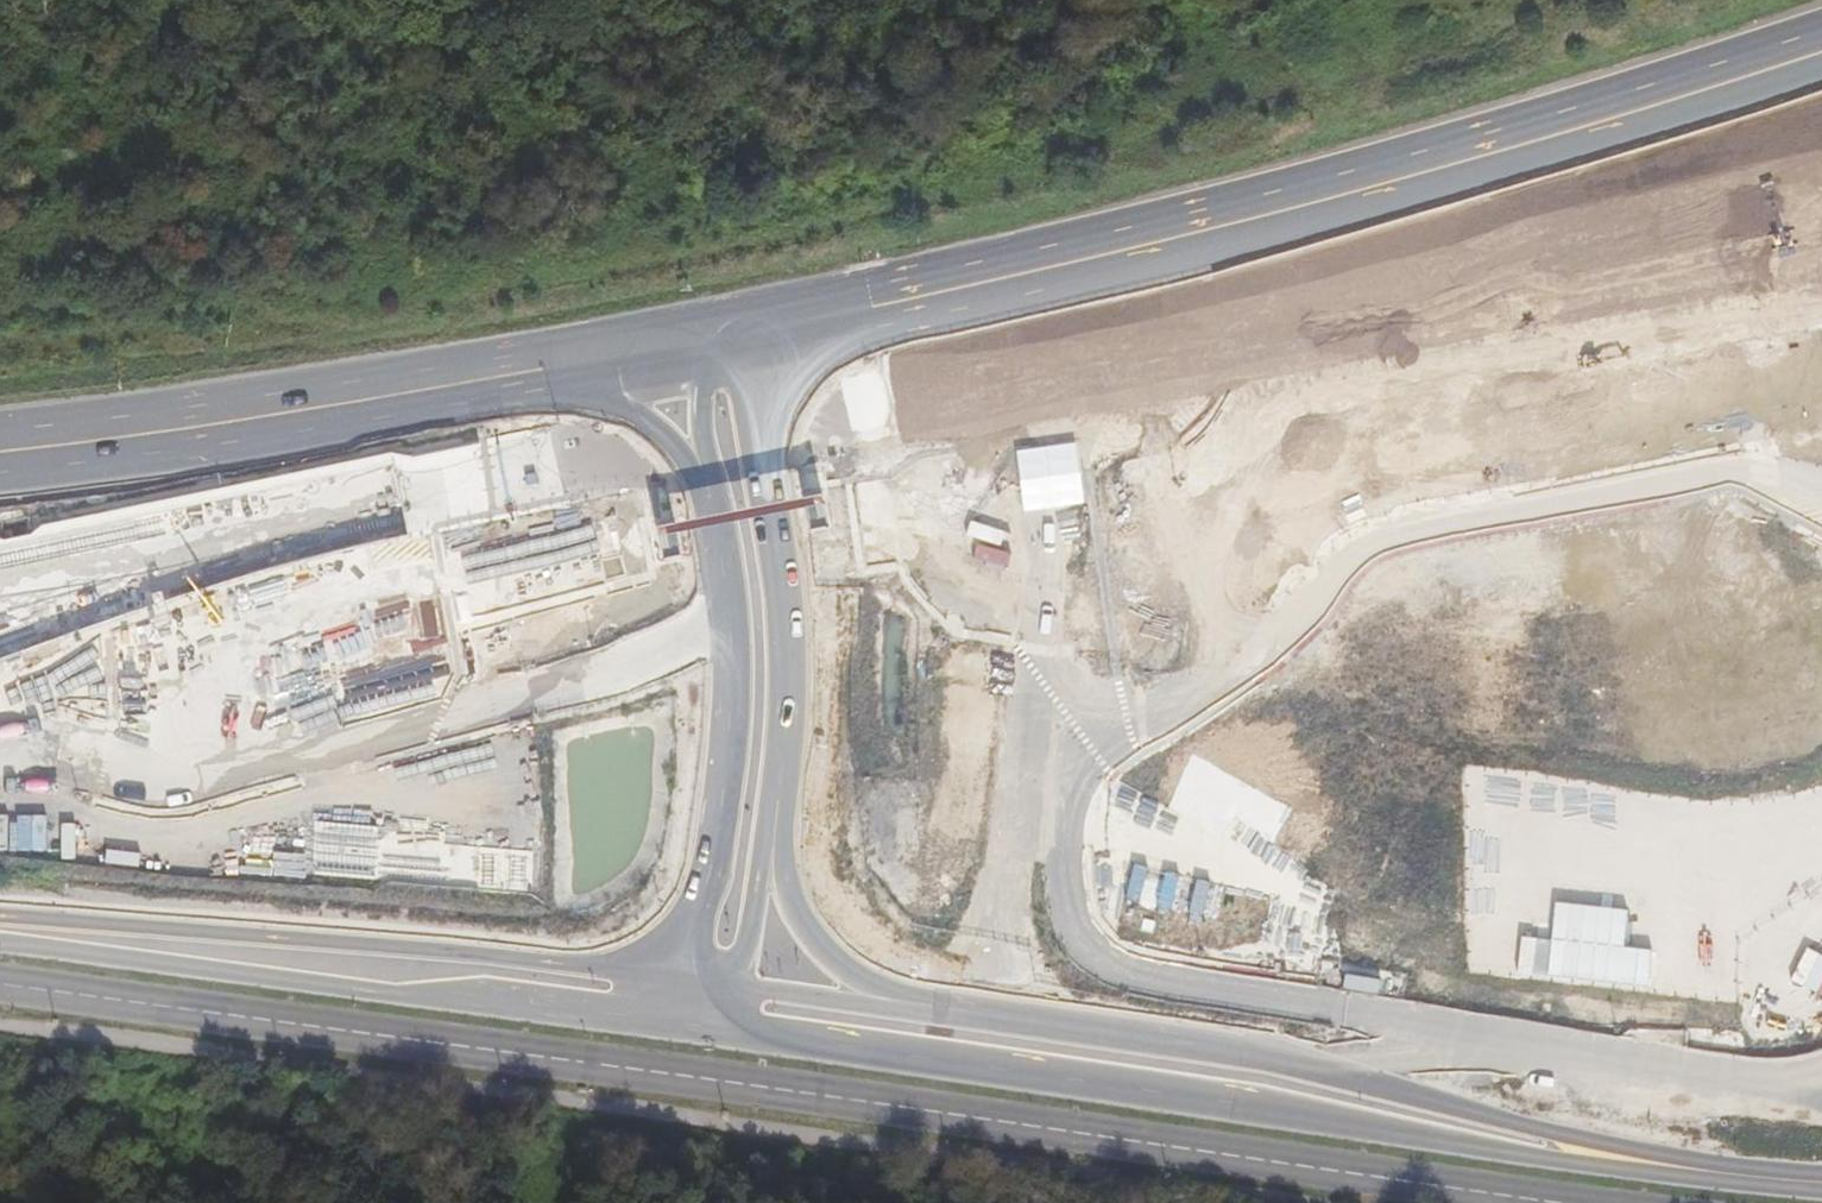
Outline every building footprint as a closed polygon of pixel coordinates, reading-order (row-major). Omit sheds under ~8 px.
[(1751,347),(1766,409),(1821,395),(1821,376),(1811,332),(1751,347)] [(1073,444),(1015,451),(1023,511),(1081,503),(1073,444)] [(829,526),(824,494),(807,497),(812,529),(829,526)] [(1564,534),(1576,606),(1754,575),(1748,538),(1713,545),(1707,509),(1564,534)] [(1126,574),(1167,564),(1158,529),(1117,538),(1126,574)] [(679,530),(659,534),(665,558),(684,554),(679,530)] [(1821,627),(1821,568),(1819,566),(1796,616),(1821,627)] [(1735,670),(1790,674),(1795,615),(1740,611),(1735,670)] [(1677,704),(1702,641),(1641,617),(1616,680),(1677,704)] [(1821,741),(1821,697),(1799,692),(1790,734),(1821,741)] [(489,818),(485,778),(450,782),(454,821),(489,818)] [(1698,878),(1780,860),(1764,785),(1682,802),(1698,878)] [(9,814),(0,814),(0,851),(9,851),(9,814)] [(45,815),(17,816),(19,852),(46,851),(45,815)] [(74,823),(62,823),(63,861),(74,861),(74,823)] [(1821,932),(1821,848),(1783,856),(1799,936),(1821,932)] [(1550,937),(1626,947),(1631,910),(1555,900),(1550,937)] [(1545,972),(1550,940),(1525,937),(1521,968),(1545,972)] [(1626,947),(1550,937),(1550,940),(1545,972),(1647,985),(1651,950),(1626,947)] [(1771,956),(1751,1041),(1780,1047),(1800,963),(1771,956)]
